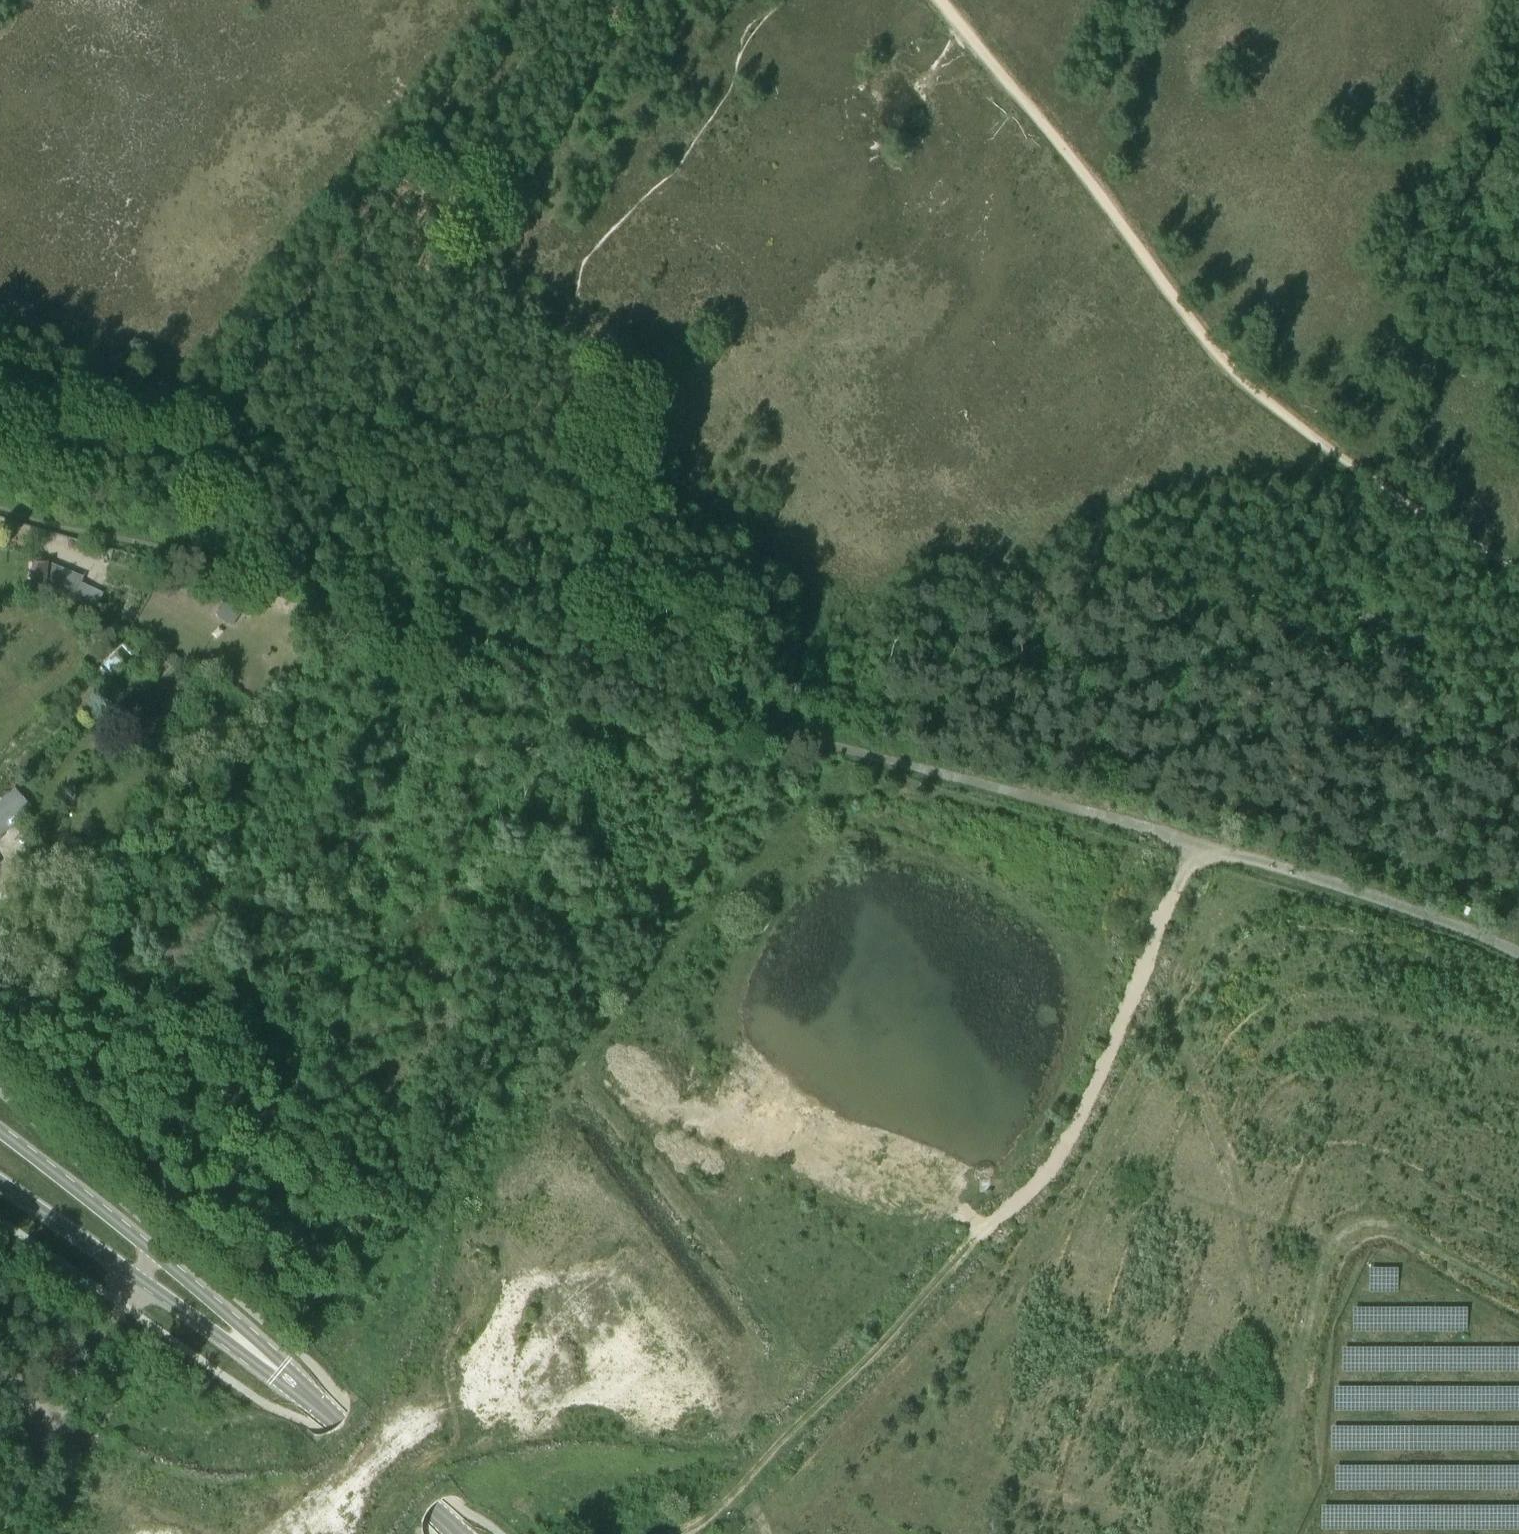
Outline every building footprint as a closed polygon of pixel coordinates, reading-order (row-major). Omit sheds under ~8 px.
[(50,563),(48,587),(74,599),(84,578),(50,563)] [(217,615),(235,624),(242,610),(224,601),(217,615)] [(0,802),(0,839),(0,840),(32,807),(14,789),(0,802)]
